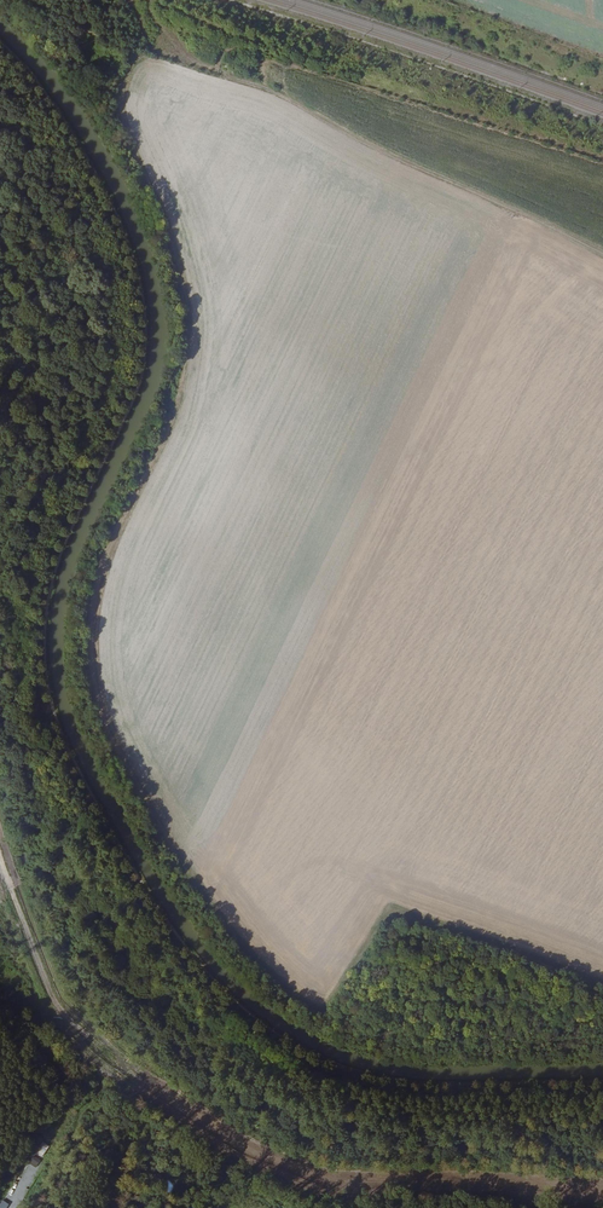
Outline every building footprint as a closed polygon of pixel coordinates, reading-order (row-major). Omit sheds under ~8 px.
[(29,1164),(37,1166),(40,1158),(32,1156),(29,1164)]
